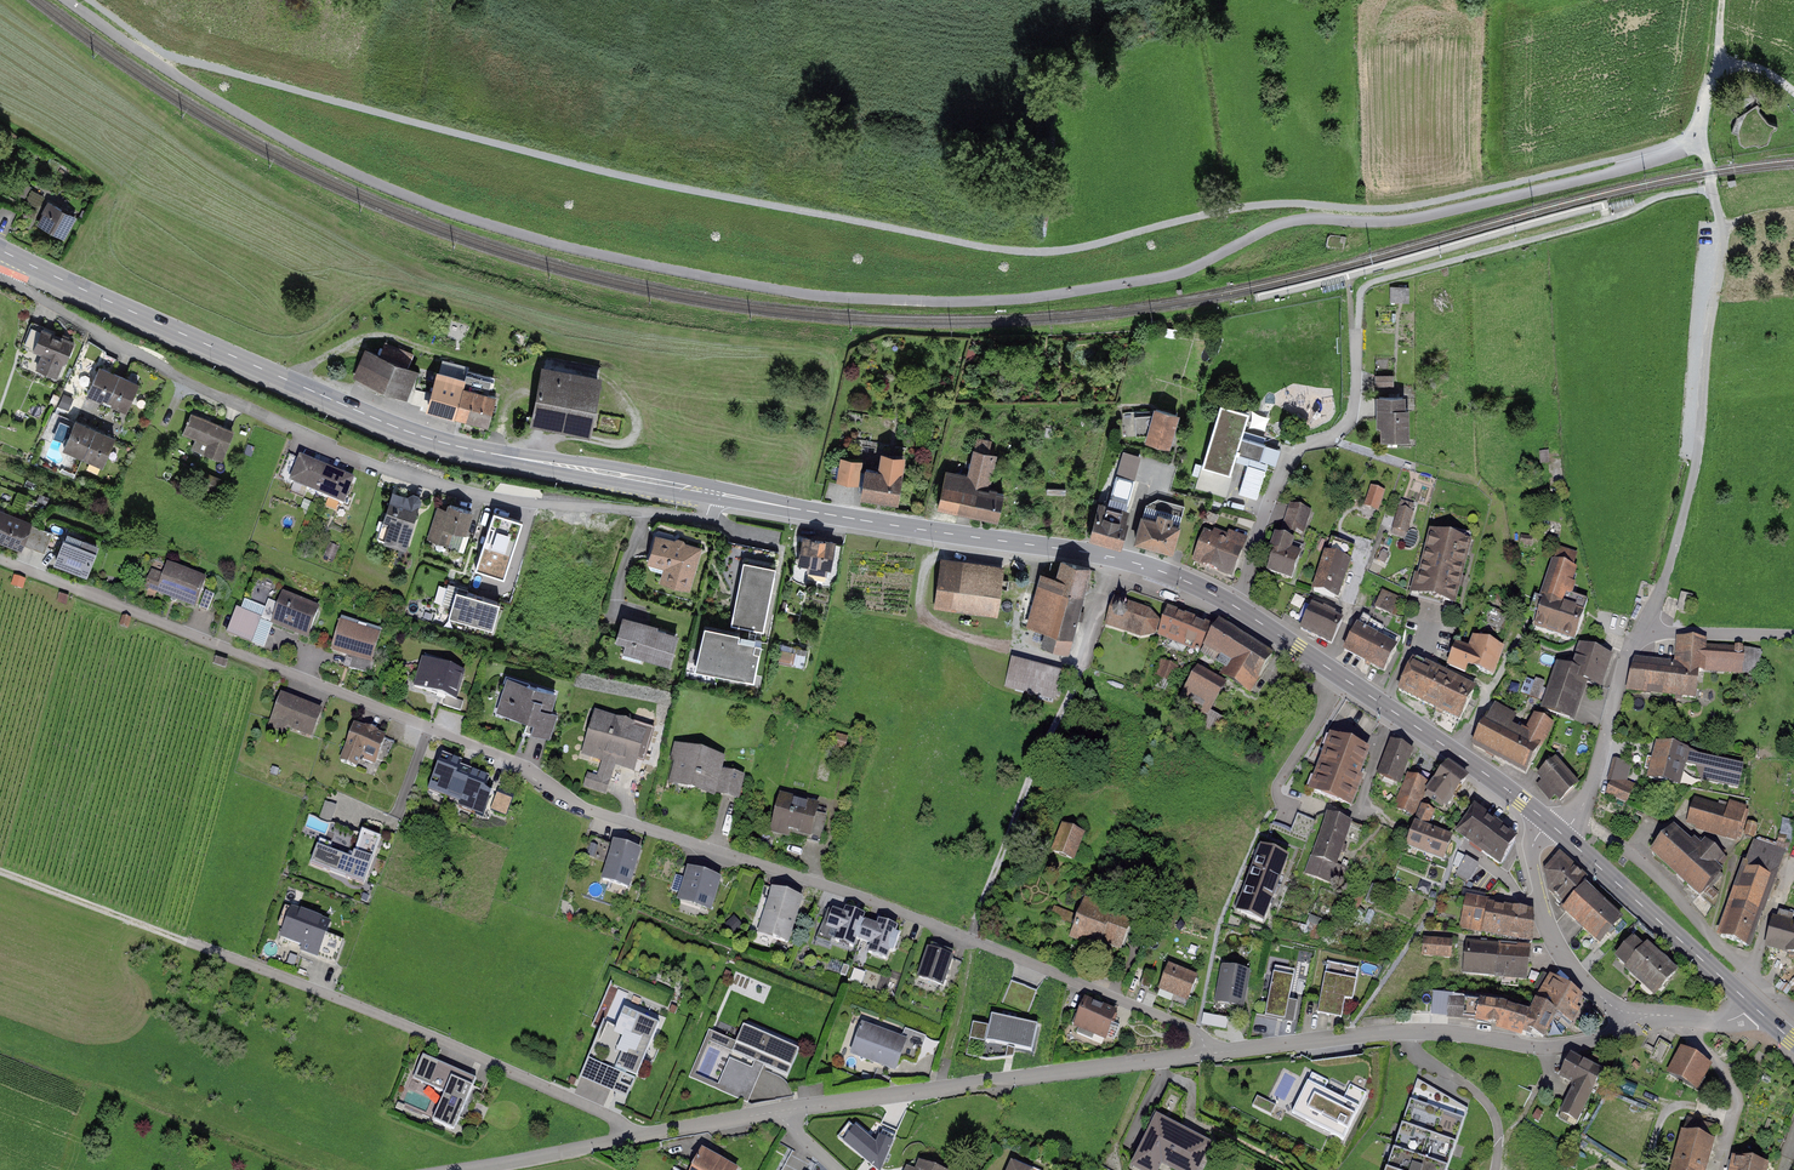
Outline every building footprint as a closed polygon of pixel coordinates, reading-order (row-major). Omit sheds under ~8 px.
[(1739,102),(1745,110),(1756,102),(1750,94),(1739,102)] [(28,181),(18,189),(25,197),(35,188),(28,181)] [(35,189),(28,198),(39,206),(46,196),(35,189)] [(35,221),(65,237),(77,215),(47,199),(35,221)] [(1345,235),(1326,232),(1325,246),(1343,248),(1345,235)] [(1406,288),(1392,288),(1392,301),(1406,301),(1406,288)] [(71,343),(38,331),(25,367),(57,379),(71,343)] [(408,362),(412,351),(384,340),(379,351),(408,362)] [(365,345),(353,375),(406,395),(418,366),(408,362),(379,351),(365,345)] [(440,357),(427,408),(488,424),(498,385),(490,383),(491,375),(466,369),(464,376),(460,375),(463,363),(440,357)] [(117,374),(97,365),(84,396),(104,404),(117,374)] [(537,367),(524,426),(583,439),(596,380),(537,367)] [(138,383),(117,374),(104,404),(125,413),(138,383)] [(1395,385),(1395,374),(1377,374),(1377,385),(1395,385)] [(1404,396),(1374,396),(1375,442),(1405,441),(1404,396)] [(1241,433),(1248,408),(1222,401),(1203,463),(1231,471),(1236,451),(1276,463),(1281,445),(1241,433)] [(1170,445),(1180,409),(1155,402),(1145,438),(1170,445)] [(232,430),(189,414),(182,432),(225,449),(232,430)] [(96,424),(75,415),(63,444),(84,453),(96,424)] [(118,433),(96,424),(84,453),(106,462),(118,433)] [(945,467),(937,505),(997,518),(1004,487),(990,484),(998,450),(974,445),(968,472),(945,467)] [(864,462),(859,494),(897,500),(905,450),(879,446),(877,464),(864,462)] [(1108,501),(1126,506),(1141,454),(1123,449),(1108,501)] [(862,457),(839,454),(835,481),(858,484),(862,457)] [(324,471),(295,459),(284,486),(312,498),(324,471)] [(352,483),(324,471),(312,498),(341,510),(352,483)] [(1385,490),(1370,485),(1364,505),(1378,510),(1385,490)] [(408,553),(421,502),(389,494),(376,545),(408,553)] [(1144,503),(1134,540),(1173,550),(1186,503),(1158,495),(1144,503)] [(1099,498),(1089,536),(1121,545),(1129,516),(1126,516),(1128,507),(1126,506),(1108,501),(1099,498)] [(462,551),(472,513),(442,505),(431,543),(462,551)] [(1297,534),(1304,510),(1289,505),(1281,529),(1297,534)] [(1412,510),(1399,508),(1393,535),(1407,538),(1412,510)] [(19,552),(31,524),(0,510),(0,544),(19,552)] [(505,579),(523,521),(494,512),(476,569),(505,579)] [(50,537),(30,529),(21,548),(42,557),(50,537)] [(1205,530),(1194,559),(1232,574),(1244,546),(1205,530)] [(1454,608),(1468,545),(1426,535),(1412,598),(1454,608)] [(60,536),(49,566),(86,580),(97,551),(60,536)] [(700,549),(654,536),(646,565),(662,570),(659,583),(688,592),(700,549)] [(829,572),(834,541),(800,536),(795,567),(829,572)] [(1265,569),(1287,578),(1295,557),(1273,548),(1265,569)] [(1336,597),(1349,556),(1325,548),(1312,590),(1336,597)] [(764,630),(777,563),(744,557),(731,623),(764,630)] [(151,568),(144,585),(195,605),(206,578),(166,563),(162,573),(151,568)] [(1067,652),(1089,569),(1061,563),(1057,580),(1041,576),(1027,625),(1047,630),(1043,646),(1067,652)] [(1535,602),(1562,610),(1573,571),(1547,563),(1535,602)] [(938,564),(933,603),(994,611),(999,572),(938,564)] [(24,582),(13,578),(10,588),(21,592),(24,582)] [(502,600),(455,588),(448,617),(495,629),(502,600)] [(70,593),(60,590),(57,601),(67,604),(70,593)] [(282,593),(271,619),(310,635),(321,609),(282,593)] [(1397,601),(1382,593),(1372,611),(1387,619),(1397,601)] [(1154,635),(1159,622),(1149,612),(1113,599),(1105,626),(1141,638),(1154,635)] [(1312,601),(1299,625),(1329,642),(1343,618),(1312,601)] [(1533,631),(1570,643),(1578,615),(1541,604),(1533,631)] [(1198,650),(1209,622),(1166,606),(1156,635),(1198,650)] [(234,607),(226,631),(253,640),(261,616),(234,607)] [(131,619),(122,616),(119,626),(128,629),(131,619)] [(1274,653),(1220,619),(1203,645),(1257,680),(1274,653)] [(385,634),(339,620),(330,647),(376,662),(385,634)] [(676,636),(620,620),(611,650),(668,666),(676,636)] [(740,629),(706,622),(696,666),(754,679),(763,639),(739,634),(740,629)] [(1356,624),(1342,649),(1382,671),(1396,646),(1356,624)] [(1495,674),(1505,645),(1472,633),(1468,646),(1455,641),(1446,664),(1464,671),(1467,664),(1495,674)] [(1578,645),(1569,671),(1603,682),(1612,656),(1578,645)] [(1696,695),(1698,665),(1758,671),(1759,653),(1675,646),(1673,661),(1635,657),(1632,690),(1696,695)] [(230,655),(216,651),(213,662),(226,666),(230,655)] [(464,672),(421,657),(412,683),(455,698),(464,672)] [(1170,682),(1178,665),(1163,658),(1156,675),(1170,682)] [(1064,675),(1010,663),(1004,688),(1057,701),(1064,675)] [(1412,663),(1399,690),(1460,720),(1473,693),(1464,688),(1466,684),(1458,680),(1456,685),(1412,663)] [(1556,666),(1539,711),(1570,722),(1587,678),(1556,666)] [(1223,687),(1194,670),(1181,692),(1210,710),(1223,687)] [(558,693),(505,676),(493,713),(527,724),(525,731),(549,739),(558,713),(552,711),(558,693)] [(1537,697),(1541,681),(1527,677),(1523,693),(1537,697)] [(325,708),(282,692),(271,720),(314,737),(325,708)] [(1525,774),(1550,730),(1531,719),(1522,735),(1510,729),(1517,718),(1494,705),(1472,745),(1525,774)] [(647,730),(593,713),(580,758),(633,774),(647,730)] [(384,738),(353,725),(340,757),(371,769),(384,738)] [(1347,803),(1368,748),(1327,733),(1306,787),(1347,803)] [(1656,740),(1646,779),(1679,787),(1685,764),(1689,748),(1656,740)] [(1400,783),(1413,750),(1390,741),(1377,774),(1400,783)] [(1701,755),(1689,748),(1685,764),(1696,766),(1702,780),(1739,789),(1744,764),(1701,755)] [(723,762),(673,749),(663,786),(714,798),(723,762)] [(460,763),(442,756),(427,790),(445,797),(450,787),(465,794),(460,806),(475,812),(489,779),(473,772),(471,776),(457,770),(460,763)] [(1553,761),(1535,777),(1539,782),(1536,784),(1549,800),(1554,796),(1559,801),(1575,788),(1553,761)] [(1464,782),(1444,767),(1422,797),(1442,812),(1464,782)] [(724,770),(718,794),(740,799),(746,775),(724,770)] [(1426,781),(1407,773),(1392,808),(1412,816),(1426,781)] [(1613,775),(1606,794),(1629,803),(1636,784),(1613,775)] [(814,806),(778,796),(768,831),(804,842),(814,806)] [(1694,796),(1685,826),(1737,840),(1745,810),(1694,796)] [(1493,823),(1472,806),(1451,833),(1472,849),(1493,823)] [(1348,824),(1324,815),(1303,875),(1328,883),(1348,824)] [(331,821),(315,864),(365,883),(381,839),(331,821)] [(1515,840),(1493,823),(1472,849),(1494,866),(1515,840)] [(1674,824),(1650,851),(1701,896),(1725,870),(1722,867),(1729,860),(1706,839),(1702,844),(1695,838),(1693,841),(1674,824)] [(1450,840),(1412,826),(1404,848),(1442,862),(1450,840)] [(1074,861),(1084,835),(1063,827),(1053,853),(1074,861)] [(1719,937),(1749,947),(1783,851),(1752,840),(1719,937)] [(627,890),(638,854),(610,846),(599,882),(627,890)] [(1236,914),(1264,925),(1289,859),(1260,848),(1236,914)] [(1575,871),(1558,854),(1552,860),(1542,870),(1546,888),(1559,902),(1582,878),(1575,871)] [(710,910),(720,876),(687,867),(677,900),(710,910)] [(1594,943),(1619,917),(1585,885),(1560,912),(1594,943)] [(791,943),(805,899),(771,889),(757,932),(791,943)] [(1458,926),(1531,941),(1534,911),(1489,901),(1490,898),(1465,894),(1458,926)] [(1097,942),(1121,950),(1130,924),(1108,917),(1111,910),(1080,900),(1067,939),(1094,948),(1097,942)] [(284,904),(268,945),(335,970),(351,929),(284,904)] [(842,912),(831,908),(824,926),(837,931),(833,940),(852,947),(865,915),(844,907),(842,912)] [(1772,915),(1763,947),(1793,955),(1793,922),(1772,915)] [(875,925),(864,921),(857,939),(869,943),(866,952),(885,960),(897,927),(877,920),(875,925)] [(1675,974),(1633,937),(1611,962),(1653,999),(1675,974)] [(1453,958),(1455,940),(1425,938),(1424,956),(1453,958)] [(1462,974),(1495,977),(1499,944),(1466,940),(1462,974)] [(1495,977),(1528,981),(1531,947),(1499,944),(1495,977)] [(952,958),(927,949),(916,977),(942,986),(952,958)] [(1353,1002),(1358,970),(1325,965),(1317,1014),(1341,1018),(1344,1001),(1353,1002)] [(1189,1002),(1197,980),(1168,968),(1159,990),(1189,1002)] [(1286,1021),(1296,972),(1273,968),(1263,1016),(1286,1021)] [(1242,1008),(1248,973),(1222,969),(1216,1004),(1242,1008)] [(1583,1000),(1548,980),(1535,1003),(1570,1023),(1583,1000)] [(1432,1015),(1474,1019),(1475,1000),(1434,996),(1432,1015)] [(1479,999),(1474,1019),(1522,1031),(1527,1010),(1479,999)] [(1106,1043),(1117,1015),(1084,1002),(1072,1030),(1106,1043)] [(1560,1020),(1537,1007),(1526,1025),(1549,1038),(1560,1020)] [(580,1078),(628,1098),(660,1024),(624,1009),(616,1027),(604,1022),(580,1078)] [(1032,1055),(1037,1026),(990,1015),(987,1028),(974,1026),(965,1055),(985,1060),(1013,1058),(1015,1051),(1032,1055)] [(907,1041),(860,1024),(848,1056),(895,1073),(907,1041)] [(1109,1039),(1116,1041),(1121,1026),(1114,1024),(1109,1039)] [(795,1052),(739,1028),(732,1045),(706,1033),(688,1075),(747,1101),(762,1068),(783,1078),(795,1052)] [(1671,1043),(1659,1037),(1650,1054),(1662,1061),(1671,1043)] [(1711,1067),(1677,1050),(1664,1078),(1698,1095),(1711,1067)] [(1556,1114),(1577,1124),(1602,1073),(1568,1056),(1555,1082),(1569,1089),(1556,1114)] [(474,1080),(422,1057),(413,1079),(443,1093),(430,1121),(452,1131),(474,1080)] [(1325,1083),(1307,1074),(1289,1113),(1344,1138),(1363,1097),(1346,1089),(1339,1102),(1320,1093),(1325,1083)] [(1469,1109),(1416,1080),(1386,1169),(1448,1169),(1469,1109)] [(1276,1106),(1256,1096),(1252,1105),(1271,1115),(1276,1106)] [(1153,1114),(1134,1153),(1170,1169),(1202,1169),(1215,1143),(1153,1114)] [(849,1122),(837,1135),(878,1169),(881,1169),(896,1135),(883,1129),(881,1133),(879,1132),(875,1141),(856,1125),(855,1126),(849,1122)] [(1712,1144),(1678,1134),(1668,1169),(1705,1169),(1712,1144)] [(702,1148),(690,1169),(738,1169),(739,1168),(702,1148)] [(1763,1169),(1728,1160),(1725,1169),(1763,1169)]
